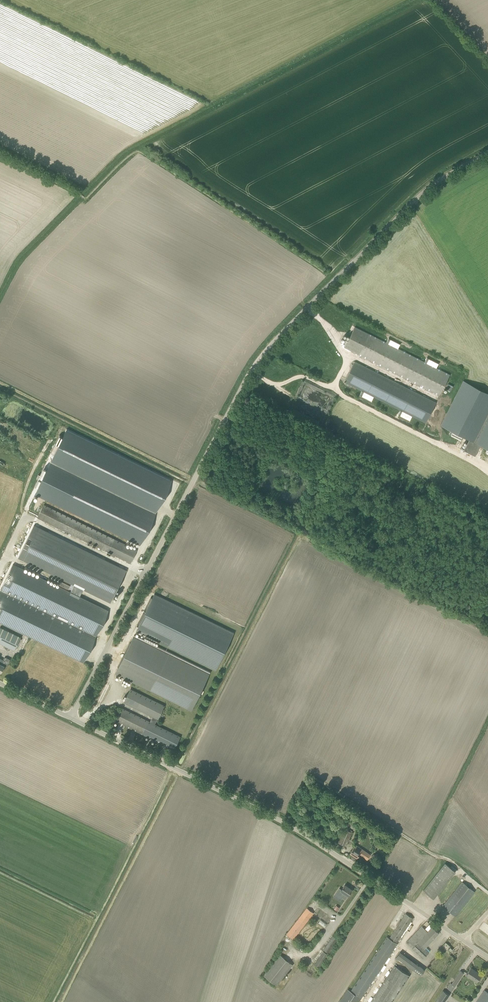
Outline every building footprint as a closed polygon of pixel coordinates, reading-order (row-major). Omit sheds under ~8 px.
[(450,375),(369,333),(355,327),(345,347),(440,395),(450,375)] [(426,423),(436,402),(355,361),(344,382),(426,423)] [(487,449),(487,394),(464,381),(441,425),(487,449)] [(67,429),(35,494),(139,545),(171,480),(67,429)] [(475,454),(478,445),(468,440),(464,449),(475,454)] [(38,517),(109,552),(112,554),(111,555),(114,557),(115,555),(130,562),(136,550),(115,539),(44,504),(38,517)] [(126,572),(127,570),(34,525),(19,558),(51,574),(55,575),(74,585),(83,589),(111,602),(126,572)] [(80,596),(83,589),(74,585),(71,592),(13,564),(0,591),(0,621),(82,661),(107,610),(80,596)] [(234,633),(154,594),(152,598),(151,597),(144,611),(146,611),(145,613),(144,612),(137,626),(138,626),(136,631),(216,670),(234,633)] [(16,647),(18,648),(22,639),(20,638),(21,637),(6,630),(0,627),(0,643),(15,650),(16,647)] [(115,674),(191,711),(210,674),(133,637),(115,674)] [(4,660),(0,658),(0,671),(2,672),(5,666),(6,667),(10,659),(6,657),(4,660)] [(181,736),(155,724),(158,719),(165,705),(131,689),(124,702),(153,716),(150,722),(122,708),(115,721),(174,749),(181,736)] [(346,826),(341,837),(339,843),(346,846),(352,832),(348,831),(350,827),(346,826)] [(364,857),(367,852),(368,852),(358,846),(356,844),(350,853),(357,857),(359,854),(364,857)] [(443,863),(422,890),(432,899),(453,871),(443,863)] [(456,916),(474,890),(460,881),(442,907),(456,916)] [(348,895),(352,889),(345,885),(342,889),(340,888),(336,893),(342,897),(345,899),(348,895)] [(307,907),(286,934),(293,939),(314,913),(307,907)] [(410,915),(404,912),(390,938),(384,935),(353,991),(347,988),(339,1001),(362,1001),(410,915)] [(321,919),(318,923),(324,927),(327,924),(321,919)] [(439,932),(432,926),(427,931),(422,926),(406,942),(423,958),(429,952),(425,948),(439,932)] [(330,953),(338,938),(332,935),(324,950),(330,953)] [(315,964),(321,968),(329,953),(322,950),(315,964)] [(293,965),(280,954),(263,975),(277,985),(293,965)] [(370,1001),(391,1001),(408,973),(392,964),(370,1001)] [(425,970),(416,964),(413,969),(421,975),(425,970)] [(477,982),(482,975),(471,967),(466,975),(477,982)] [(464,973),(460,970),(452,984),(455,986),(464,973)] [(414,978),(398,1001),(424,1001),(432,990),(414,978)] [(450,994),(443,990),(435,1001),(445,1001),(450,994)] [(485,990),(476,1001),(487,1001),(487,992),(485,990)]
